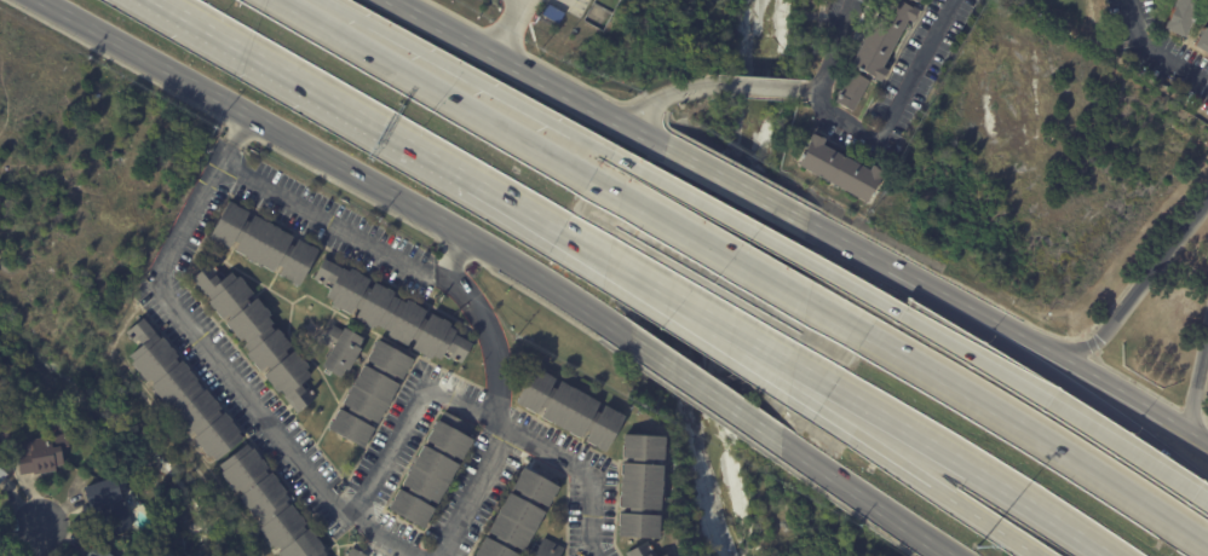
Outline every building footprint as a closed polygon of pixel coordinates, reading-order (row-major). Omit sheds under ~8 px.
[(849,66),(885,0),(897,0),(911,7),(913,6),(919,10),(916,16),(914,23),(908,21),(904,25),(881,68),(887,71),(884,79),(882,77),(880,83),(849,66)] [(1172,10),(1176,0),(1200,0),(1183,40),(1162,30),(1164,23),(1166,24),(1173,10),(1172,10)] [(563,12),(558,23),(540,13),(546,2),(563,12)] [(1203,30),(1207,33),(1207,58),(1192,48),(1203,30)] [(869,82),(853,112),(835,103),(852,73),(869,82)] [(869,170),(873,164),(880,169),(880,170),(885,173),(880,180),(879,179),(867,202),(794,163),(811,133),(816,135),(817,135),(824,139),(821,144),(869,170)] [(298,286),(277,276),(281,268),(276,266),(272,272),(234,251),(237,244),(232,242),(229,249),(209,238),(229,202),(248,213),(243,220),(249,224),(253,216),(292,237),(288,244),(293,247),(297,241),(317,251),(298,286)] [(425,319),(426,320),(428,313),(442,320),(442,319),(447,322),(447,323),(449,324),(447,328),(455,331),(453,335),(471,344),(461,364),(442,353),(438,359),(431,355),(430,359),(409,348),(414,341),(409,338),(405,346),(386,335),(387,331),(374,325),(373,328),(353,318),(357,309),(352,307),(349,314),(329,303),(330,301),(324,297),(329,288),(311,278),(322,259),(340,270),(341,268),(347,272),(349,268),(352,271),(352,270),(357,272),(357,273),(367,279),(363,286),(369,289),(373,283),(385,289),(385,288),(390,290),(390,291),(392,293),(391,296),(404,302),(405,300),(408,301),(414,303),(413,305),(424,311),(420,318),(425,319)] [(254,297),(268,315),(265,317),(270,324),(268,325),(272,331),(275,329),(288,347),(282,351),(286,354),(292,349),(306,367),(303,370),(309,377),(298,386),(303,390),(306,387),(316,398),(297,413),(278,390),(275,393),(261,376),(268,371),(264,366),(258,371),(243,354),(246,352),(241,346),(243,343),(240,338),(237,341),(235,338),(234,340),(231,336),(232,336),(223,324),(229,318),(225,314),(219,318),(206,301),(208,300),(191,278),(208,263),(220,279),(229,272),(234,279),(237,277),(254,297)] [(156,337),(157,340),(160,338),(169,349),(173,354),(176,358),(173,360),(177,364),(179,363),(183,366),(183,365),(186,370),(195,381),(194,382),(202,392),(203,390),(212,401),(213,401),(217,406),(215,407),(218,410),(215,412),(219,416),(223,413),(230,422),(229,423),(237,433),(236,434),(241,440),(213,463),(209,457),(207,459),(190,439),(194,436),(190,433),(188,435),(172,416),(173,415),(165,405),(162,407),(128,364),(131,363),(126,357),(138,347),(126,332),(142,320),(156,337)] [(330,324),(340,330),(341,328),(361,338),(355,347),(358,348),(345,371),(341,369),(336,377),(318,366),(329,347),(320,341),(329,323),(330,324)] [(401,380),(362,448),(327,429),(378,341),(412,360),(401,380)] [(625,417),(604,453),(514,402),(534,367),(554,380),(550,387),(554,390),(559,382),(599,404),(594,412),(599,413),(604,406),(625,417)] [(467,433),(465,436),(471,440),(420,529),(385,510),(436,421),(438,422),(444,411),(470,427),(467,433)] [(1,439),(0,432),(0,418),(13,415),(16,430),(19,429),(22,442),(50,439),(50,436),(54,436),(67,434),(68,446),(61,447),(64,465),(56,467),(57,471),(35,475),(35,473),(22,475),(18,453),(19,453),(17,436),(1,439)] [(662,438),(661,461),(651,461),(651,465),(660,467),(657,511),(654,511),(654,516),(657,516),(656,539),(616,537),(617,514),(622,514),(622,509),(619,508),(621,463),(626,463),(626,458),(621,458),(622,435),(662,438)] [(318,550),(322,555),(277,555),(269,545),(268,546),(255,529),(258,527),(253,521),(255,520),(252,516),(249,517),(236,497),(238,494),(236,491),(232,492),(218,473),(220,471),(215,465),(245,445),(248,450),(249,448),(251,448),(259,461),(263,464),(263,465),(265,468),(261,470),(265,475),(268,473),(271,476),(275,481),(274,481),(282,493),(281,494),(284,499),(282,502),(286,506),(288,505),(297,516),(298,516),(301,521),(300,521),(303,525),(300,526),(303,531),(306,528),(307,531),(309,529),(313,537),(312,538),(321,549),(318,550)] [(557,488),(518,555),(472,555),(522,468),(525,470),(557,488)] [(116,483),(120,494),(122,493),(133,526),(110,534),(99,508),(90,510),(82,487),(113,476),(116,483)] [(564,550),(561,555),(535,555),(545,538),(564,550)] [(646,541),(655,555),(628,555),(626,552),(646,541)] [(94,545),(111,555),(86,555),(94,544),(94,545)] [(351,548),(366,555),(346,555),(351,548)]
